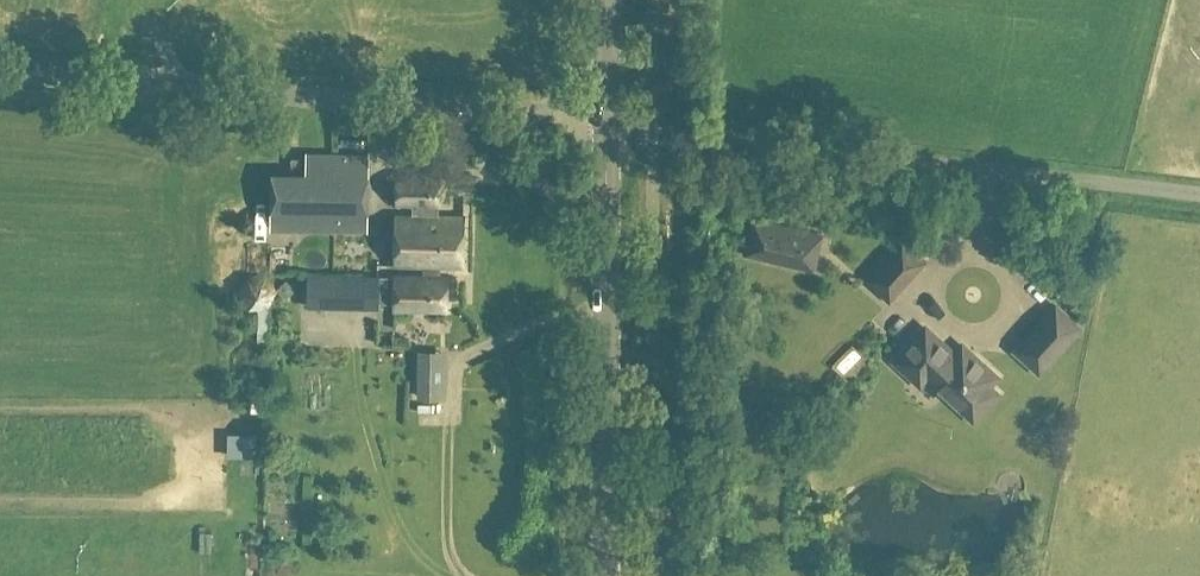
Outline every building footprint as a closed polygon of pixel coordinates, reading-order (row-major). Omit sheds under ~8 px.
[(274,175),(273,227),(367,229),(367,209),(338,209),(338,176),(368,176),(368,155),(309,154),(309,175),(274,175)] [(411,216),(396,216),(396,266),(423,266),(440,265),(463,266),(464,215),(439,215),(440,175),(397,174),(397,207),(411,207),(411,216)] [(823,237),(802,232),(754,222),(747,250),(795,261),(816,266),(823,237)] [(885,297),(921,257),(903,240),(867,280),(885,297)] [(395,277),(378,276),(378,303),(395,304),(395,309),(445,310),(446,276),(440,276),(440,265),(423,266),(423,274),(395,274),(395,277)] [(310,275),(310,302),(378,303),(378,276),(310,275)] [(277,289),(266,276),(245,276),(236,294),(248,311),(257,311),(257,344),(267,344),(266,310),(277,291),(286,300),(296,290),(286,280),(277,289)] [(1045,368),(1082,328),(1057,306),(1020,346),(1045,368)] [(979,415),(994,399),(994,390),(990,386),(998,378),(970,352),(945,353),(922,332),(894,362),(911,377),(919,369),(928,368),(947,386),(948,395),(971,416),(979,415)] [(446,399),(447,351),(418,350),(417,399),(446,399)]
